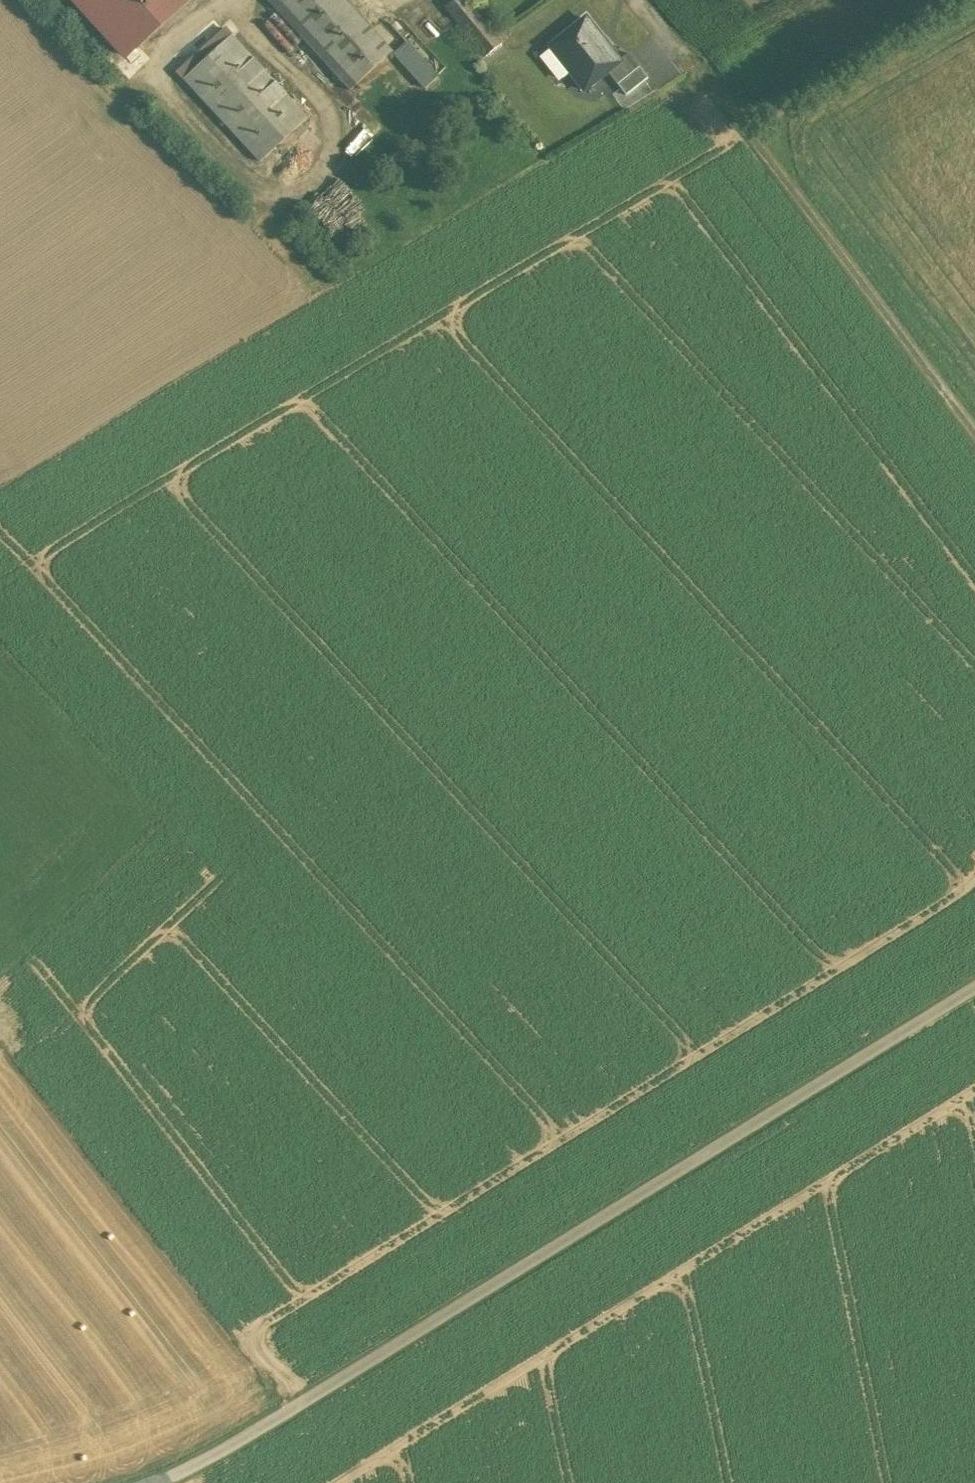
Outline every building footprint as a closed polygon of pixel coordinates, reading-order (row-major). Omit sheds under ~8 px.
[(126,56),(188,0),(75,0),(126,56)] [(269,1),(351,90),(357,84),(280,0),(271,0),(269,1)] [(357,84),(393,51),(374,31),(345,0),(280,0),(357,84)] [(446,7),(458,21),(487,56),(502,44),(466,0),(455,0),(446,7)] [(397,10),(374,31),(393,51),(428,90),(451,69),(431,47),(397,10)] [(586,18),(551,46),(552,48),(556,45),(575,69),(571,72),(585,90),(608,71),(621,61),(620,61),(586,18)] [(179,72),(185,79),(232,35),(225,28),(179,72)] [(185,79),(261,161),(308,118),(232,35),(185,79)] [(552,48),(544,54),(544,58),(559,78),(563,78),(571,72),(575,69),(556,45),(552,48)] [(621,61),(608,71),(618,84),(640,66),(629,53),(620,61),(621,61)] [(640,66),(618,84),(627,95),(648,78),(640,66)]
